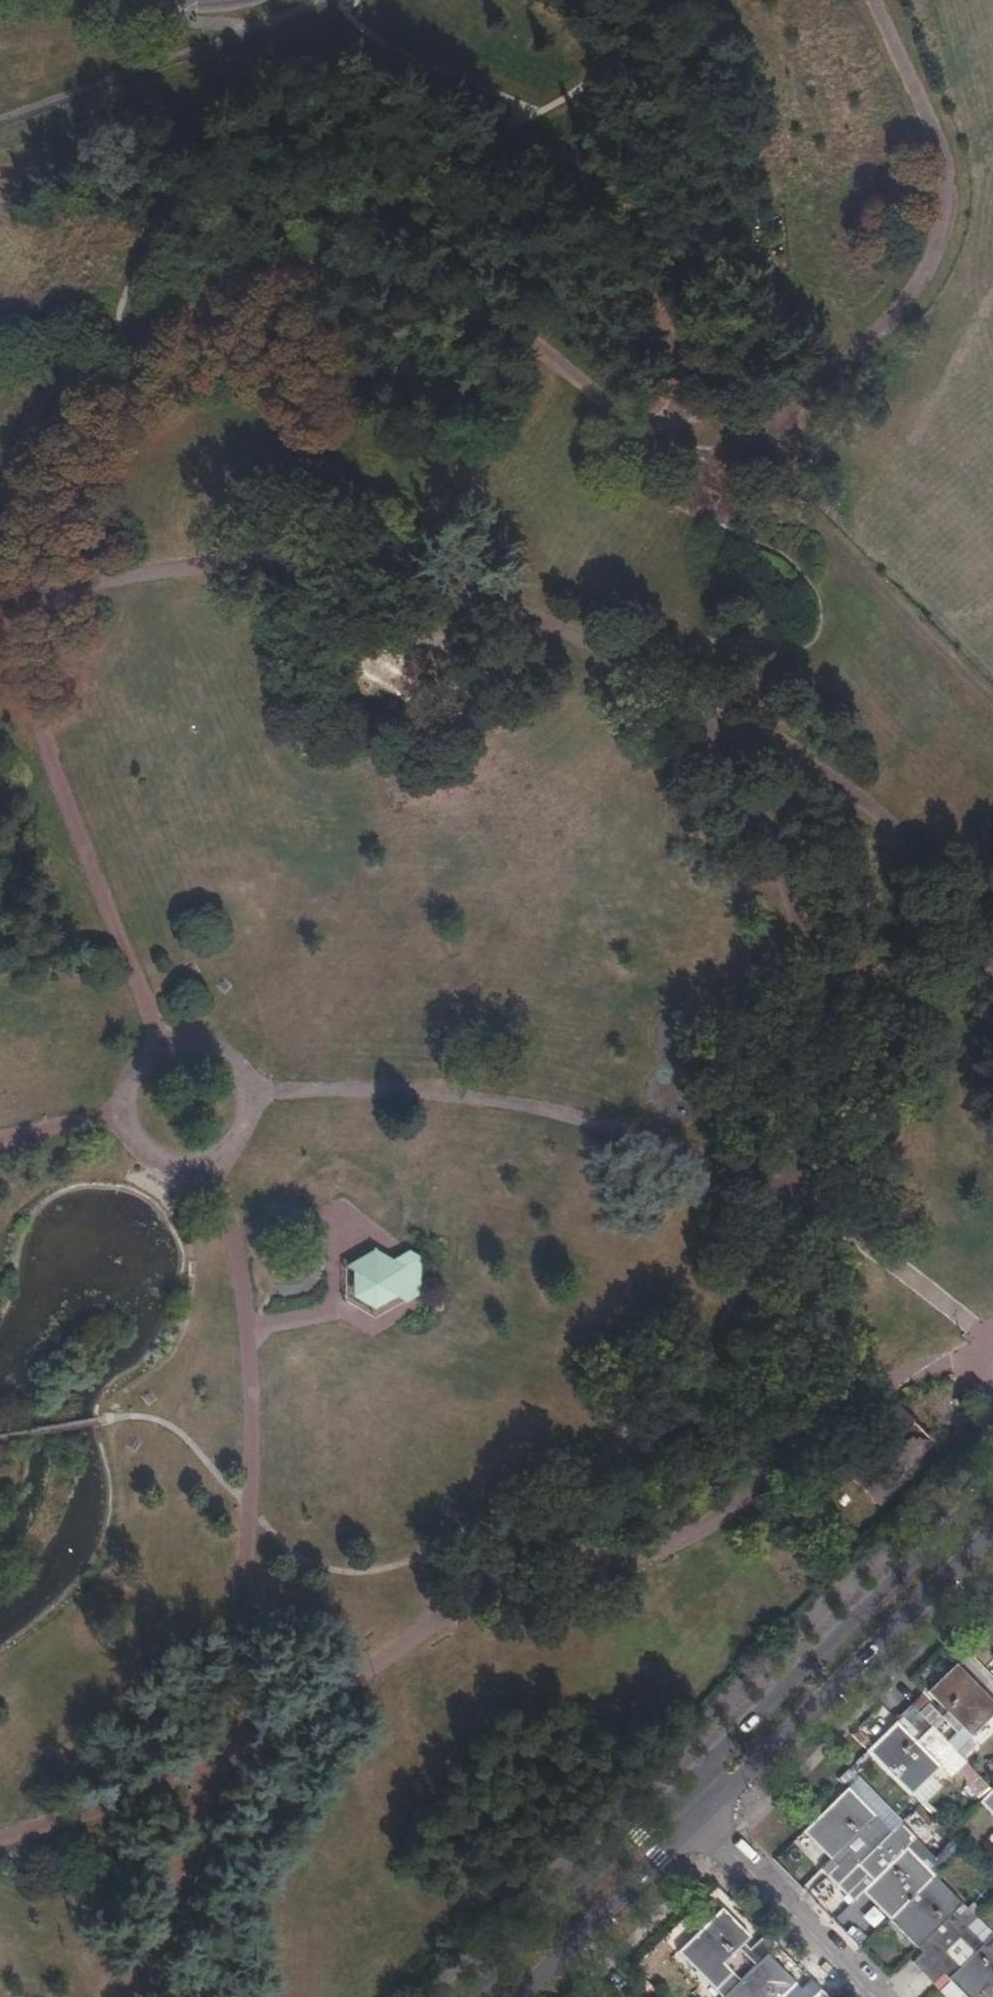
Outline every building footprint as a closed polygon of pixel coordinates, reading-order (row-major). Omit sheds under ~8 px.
[(393,1260),(374,1249),(345,1267),(344,1302),(374,1321),(404,1302),(407,1268),(393,1260)] [(419,1292),(421,1258),(410,1251),(393,1260),(407,1268),(404,1302),(419,1292)] [(893,1474),(926,1443),(900,1418),(868,1449),(875,1455),(849,1480),(878,1509),(903,1483),(893,1474)] [(956,1752),(972,1737),(973,1737),(992,1717),(992,1703),(957,1665),(928,1693),(942,1708),(938,1712),(922,1696),(899,1718),(901,1719),(868,1752),(912,1796),(941,1769),(941,1767),(956,1752)] [(966,1762),(956,1752),(941,1769),(950,1778),(966,1762)] [(891,1834),(881,1843),(867,1828),(877,1818),(848,1790),(803,1833),(831,1861),(838,1855),(843,1860),(826,1876),(848,1898),(864,1882),(870,1887),(863,1893),(923,1955),(912,1964),(934,1985),(943,1975),(965,1996),(992,1996),(992,1937),(891,1834)] [(981,1803),(992,1816),(992,1791),(981,1803)] [(811,1980),(795,1996),(789,1990),(796,1983),(768,1955),(778,1946),(767,1935),(751,1951),(744,1945),(751,1939),(722,1909),(678,1953),(722,1996),(828,1996),(811,1980)] [(638,1986),(626,1996),(649,1996),(638,1986)]
